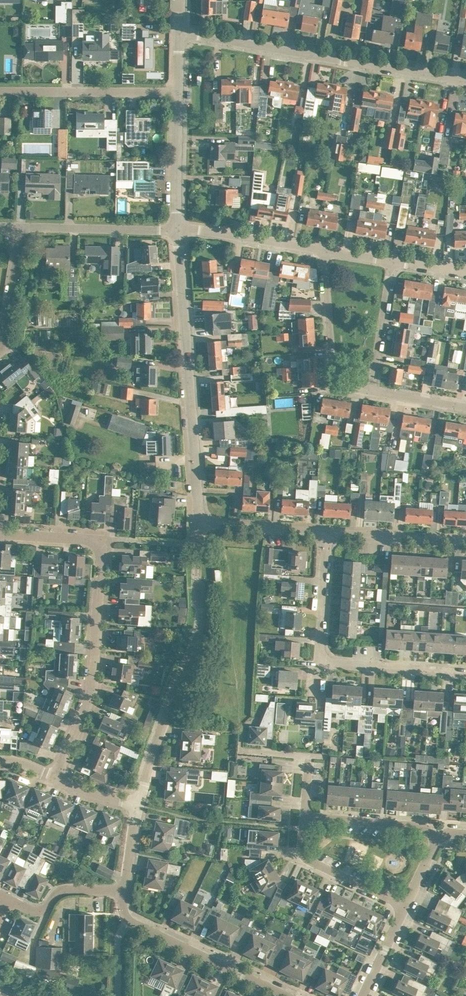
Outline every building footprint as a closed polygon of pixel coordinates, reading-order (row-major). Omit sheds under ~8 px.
[(247,0),(244,20),(252,21),(256,2),(247,0)] [(323,6),(310,3),(310,0),(300,0),(299,7),(296,22),(302,24),(301,29),(315,32),(317,22),(317,20),(321,21),(323,6)] [(331,14),(329,23),(337,25),(341,0),(333,0),(331,14)] [(347,19),(343,19),(341,31),(345,32),(344,37),(357,39),(359,31),(366,32),(368,20),(370,20),(373,0),(364,0),(361,16),(348,14),(347,19)] [(207,14),(222,14),(222,1),(202,1),(201,14),(203,14),(203,15),(207,15),(207,14)] [(72,23),(72,10),(72,2),(61,2),(61,6),(56,6),(56,23),(63,23),(72,23)] [(395,2),(393,15),(397,15),(404,16),(406,3),(395,2)] [(264,4),(262,13),(261,23),(274,25),(277,6),(264,4)] [(277,6),(274,25),(287,27),(290,8),(277,6)] [(407,34),(406,37),(405,47),(419,49),(421,39),(423,24),(431,26),(433,18),(433,14),(417,11),(415,25),(416,25),(414,35),(407,34)] [(372,14),(370,23),(376,24),(375,30),(373,30),(371,41),(381,43),(381,42),(392,44),(394,34),(393,33),(396,18),(372,14)] [(460,17),(458,33),(464,33),(465,21),(465,18),(460,17)] [(433,18),(431,26),(431,28),(437,29),(439,19),(433,18)] [(72,37),(72,23),(63,23),(63,25),(65,25),(65,37),(72,37)] [(72,23),(72,37),(82,37),(82,23),(79,23),(72,23)] [(121,24),(121,34),(132,34),(133,23),(121,24)] [(436,31),(434,42),(433,51),(447,54),(448,44),(450,37),(443,36),(443,32),(436,31)] [(134,40),(137,40),(136,67),(152,67),(152,39),(147,39),(147,32),(134,32),(134,40)] [(83,43),(83,50),(83,60),(108,60),(108,59),(119,59),(119,51),(108,50),(108,34),(94,34),(94,36),(88,36),(88,43),(83,43)] [(24,44),(24,45),(24,55),(36,55),(36,59),(62,59),(62,41),(44,41),(44,43),(36,43),(36,44),(24,44)] [(62,82),(71,82),(71,65),(62,65),(62,82)] [(221,80),(221,102),(236,102),(236,94),(236,78),(227,78),(227,80),(221,80)] [(245,78),(236,78),(236,94),(236,102),(236,103),(251,103),(251,80),(245,80),(245,78)] [(268,91),(267,95),(273,96),(272,104),(274,107),(280,108),(282,98),(285,82),(276,81),(276,82),(270,81),(268,91)] [(285,82),(282,98),(297,100),(299,86),(293,85),(293,83),(285,82)] [(330,100),(332,84),(324,83),(323,85),(317,84),(316,90),(308,88),(304,107),(303,115),(302,118),(311,120),(313,109),(315,97),(330,100)] [(332,84),(330,100),(328,110),(343,113),(345,102),(345,99),(347,89),(341,88),(341,86),(332,84)] [(370,93),(363,92),(361,105),(376,108),(378,92),(370,91),(370,93)] [(389,121),(393,97),(387,96),(387,94),(378,92),(376,108),(374,119),(389,121)] [(259,106),(257,117),(265,117),(267,97),(259,96),(258,105),(259,106)] [(410,100),(406,119),(421,121),(421,116),(422,116),(425,100),(416,99),(416,101),(410,100)] [(425,100),(422,116),(421,124),(434,126),(436,118),(437,118),(439,105),(433,104),(433,102),(425,100)] [(215,118),(216,122),(222,122),(222,118),(223,118),(223,104),(215,104),(215,118)] [(302,123),(303,115),(304,107),(295,106),(292,121),(302,123)] [(352,107),(349,128),(348,130),(357,131),(360,112),(358,112),(358,109),(352,107)] [(33,110),(33,120),(33,127),(59,127),(59,120),(59,110),(53,110),(53,109),(51,109),(51,110),(33,110)] [(126,132),(117,132),(116,150),(116,158),(121,158),(121,143),(147,143),(147,133),(151,133),(151,118),(135,118),(135,110),(126,110),(126,132)] [(76,113),(76,123),(77,130),(83,130),(83,135),(99,135),(99,131),(104,131),(104,115),(85,115),(85,112),(84,112),(84,113),(76,113)] [(453,127),(452,135),(465,138),(465,113),(462,113),(461,115),(455,114),(453,127)] [(11,133),(10,118),(0,118),(0,133),(11,133)] [(309,135),(310,124),(303,123),(303,126),(302,134),(309,135)] [(396,130),(396,131),(393,148),(403,150),(406,134),(403,134),(405,125),(397,124),(396,129),(396,130)] [(393,148),(396,131),(396,130),(396,129),(387,127),(385,136),(386,136),(384,148),(392,150),(393,148)] [(58,129),(58,160),(67,160),(67,154),(67,129),(58,129)] [(435,133),(432,152),(439,154),(442,137),(443,134),(435,133)] [(336,143),(334,152),(328,151),(326,159),(333,160),(343,161),(346,144),(348,137),(337,135),(336,143)] [(439,158),(438,163),(447,164),(451,138),(442,137),(439,154),(439,158)] [(235,150),(236,143),(219,143),(219,145),(211,145),(211,159),(215,160),(215,166),(225,166),(225,160),(235,160),(235,150)] [(367,162),(382,164),(383,157),(368,154),(367,162)] [(436,174),(438,163),(439,158),(428,156),(427,162),(414,160),(412,171),(436,174)] [(8,191),(9,168),(17,169),(17,158),(2,158),(1,169),(2,169),(2,174),(0,174),(0,190),(8,191)] [(399,167),(401,161),(391,159),(389,165),(399,167)] [(141,161),(131,161),(117,161),(116,181),(134,181),(134,192),(155,192),(155,181),(151,181),(151,169),(141,168),(141,161)] [(358,162),(357,171),(379,174),(380,166),(358,162)] [(382,167),(380,177),(401,180),(402,170),(382,167)] [(66,171),(66,179),(66,189),(74,189),(74,194),(80,194),(80,189),(86,189),(86,190),(89,190),(96,190),(96,194),(96,193),(100,193),(100,194),(108,195),(109,175),(75,174),(75,171),(66,171)] [(26,174),(26,181),(26,191),(35,191),(35,193),(37,193),(37,191),(43,192),(43,191),(50,191),(49,199),(59,199),(60,176),(50,175),(26,174)] [(242,175),(229,175),(229,186),(241,186),(241,184),(242,184),(242,195),(250,195),(250,178),(242,177),(242,175)] [(296,175),(293,194),(301,195),(304,176),(296,175)] [(237,197),(238,190),(219,189),(219,196),(216,196),(216,205),(232,205),(232,197),(237,197)] [(316,199),(326,200),(327,193),(318,192),(316,199)] [(358,210),(360,200),(355,200),(356,193),(353,192),(351,209),(358,210)] [(327,193),(326,200),(334,202),(335,195),(327,193)] [(276,194),(274,203),(271,219),(286,221),(288,211),(291,197),(276,194)] [(392,204),(399,205),(401,196),(393,195),(392,204)] [(426,198),(418,196),(414,215),(423,217),(424,210),(426,198)] [(365,207),(375,209),(376,202),(367,200),(365,207)] [(259,204),(258,206),(257,216),(271,219),(274,203),(260,201),(260,204),(259,204)] [(376,202),(375,209),(383,210),(384,203),(380,202),(376,202)] [(424,210),(423,217),(432,218),(434,206),(426,204),(425,210),(424,210)] [(408,206),(400,205),(396,228),(404,229),(408,206)] [(308,212),(308,215),(306,224),(321,227),(323,212),(313,210),(313,213),(308,212)] [(357,221),(357,223),(355,233),(370,235),(373,220),(374,213),(360,210),(358,221),(357,221)] [(323,212),(321,227),(336,230),(338,217),(333,217),(333,214),(323,212)] [(373,220),(370,235),(385,238),(386,228),(387,226),(382,225),(382,222),(383,214),(374,213),(373,220)] [(450,235),(453,215),(447,215),(444,234),(450,235)] [(406,229),(406,231),(404,241),(419,244),(422,228),(408,226),(407,229),(406,229)] [(422,228),(419,244),(434,246),(436,234),(435,234),(436,231),(422,228)] [(455,232),(455,235),(454,235),(454,247),(465,247),(465,231),(455,232)] [(126,264),(126,273),(151,271),(151,263),(157,263),(155,245),(152,245),(152,243),(144,244),(144,246),(141,246),(141,259),(127,264),(126,264)] [(215,248),(218,252),(224,248),(220,244),(215,248)] [(46,269),(68,270),(69,247),(56,246),(56,249),(47,249),(46,269)] [(86,247),(85,257),(85,262),(104,263),(103,274),(107,274),(107,280),(109,283),(114,283),(116,280),(116,275),(118,275),(118,257),(118,247),(86,247)] [(240,269),(239,274),(246,275),(246,279),(252,280),(255,262),(241,259),(240,269)] [(202,261),(203,275),(221,273),(223,273),(223,272),(223,265),(216,266),(216,260),(202,261)] [(292,282),(295,264),(289,263),(289,262),(284,261),(283,262),(282,262),(279,276),(287,277),(286,281),(292,282)] [(255,262),(252,280),(258,281),(259,277),(267,278),(269,264),(255,262)] [(295,264),(292,282),(297,283),(296,288),(310,290),(310,280),(307,280),(309,266),(308,266),(308,264),(301,263),(301,265),(295,264)] [(232,280),(233,275),(233,273),(227,271),(223,272),(223,273),(221,273),(203,275),(204,288),(224,286),(227,286),(226,280),(232,280)] [(239,274),(233,273),(233,275),(232,280),(230,293),(236,294),(239,276),(239,274)] [(66,277),(66,301),(77,301),(77,277),(66,277)] [(126,295),(126,303),(142,301),(142,294),(159,292),(159,286),(160,286),(160,279),(158,279),(158,277),(140,279),(141,289),(126,295)] [(403,295),(402,295),(410,296),(409,300),(415,301),(416,301),(418,283),(405,281),(404,286),(403,295)] [(415,301),(414,308),(421,309),(422,302),(423,298),(430,299),(432,285),(431,285),(430,283),(425,282),(424,284),(418,283),(416,301),(415,301)] [(261,310),(268,310),(272,284),(266,284),(261,310)] [(272,284),(268,310),(274,311),(278,285),(272,284)] [(396,285),(394,293),(403,295),(404,286),(396,285)] [(450,300),(456,301),(458,289),(444,287),(441,307),(435,306),(434,314),(433,318),(445,320),(447,308),(449,309),(450,300)] [(458,289),(456,301),(454,313),(465,315),(463,330),(465,331),(465,290),(458,289)] [(290,299),(288,310),(310,311),(311,300),(290,299)] [(203,309),(213,309),(223,310),(223,302),(203,301),(203,309)] [(436,302),(429,301),(427,313),(434,314),(435,306),(436,302)] [(137,319),(150,319),(150,310),(152,310),(152,304),(150,304),(150,303),(137,303),(137,304),(131,304),(131,312),(137,312),(137,319)] [(400,315),(399,320),(412,322),(413,317),(414,308),(408,307),(407,316),(400,315)] [(279,310),(278,318),(295,319),(295,311),(279,310)] [(216,314),(206,315),(207,330),(214,329),(214,335),(227,334),(230,334),(229,318),(232,318),(232,313),(218,314),(216,314)] [(256,315),(248,315),(249,329),(257,329),(256,315)] [(313,332),(312,318),(298,319),(298,320),(291,323),(292,334),(295,333),(313,332)] [(101,328),(122,327),(132,327),(132,319),(118,319),(118,322),(101,322),(101,327),(101,328)] [(412,345),(414,332),(431,334),(432,327),(409,323),(408,330),(397,328),(395,342),(407,344),(412,345)] [(122,327),(101,328),(101,327),(92,327),(92,337),(101,337),(101,340),(123,340),(122,327)] [(313,332),(295,333),(295,340),(299,339),(300,347),(314,346),(313,332)] [(131,337),(131,343),(131,354),(141,353),(151,353),(151,333),(139,333),(139,337),(131,337)] [(230,334),(227,334),(228,346),(242,345),(248,345),(247,333),(241,333),(230,334)] [(279,341),(288,340),(288,333),(279,334),(279,341)] [(208,342),(209,356),(221,355),(220,349),(226,349),(226,340),(208,342)] [(394,349),(393,356),(405,358),(409,358),(410,351),(406,351),(407,344),(395,342),(393,342),(392,349),(394,349)] [(436,359),(438,343),(430,342),(428,353),(426,364),(433,365),(434,359),(436,359)] [(228,369),(227,361),(227,355),(221,355),(209,356),(210,370),(228,369)] [(111,367),(116,367),(130,368),(131,357),(112,356),(111,367)] [(316,372),(315,358),(297,359),(298,373),(316,372)] [(39,377),(24,359),(17,365),(14,361),(5,368),(16,382),(22,390),(27,386),(28,384),(29,382),(29,380),(28,379),(30,377),(33,381),(39,377)] [(411,359),(410,365),(425,367),(426,361),(420,360),(420,361),(413,359),(411,359)] [(425,367),(410,365),(410,366),(409,365),(408,372),(424,375),(425,367)] [(435,365),(433,376),(432,386),(443,388),(447,367),(435,365)] [(157,367),(137,366),(132,366),(132,384),(140,384),(140,386),(156,386),(157,367)] [(246,366),(230,367),(230,375),(247,373),(246,366)] [(447,367),(443,388),(455,389),(458,374),(457,374),(458,369),(447,367)] [(5,368),(0,372),(0,379),(7,389),(16,382),(5,368)] [(401,378),(402,370),(391,368),(389,383),(400,384),(399,389),(410,391),(411,386),(412,380),(401,378)] [(316,372),(298,373),(298,380),(302,380),(303,387),(317,386),(316,372)] [(260,373),(252,373),(247,373),(230,375),(231,381),(260,379),(260,373)] [(210,382),(211,396),(224,395),(223,388),(229,388),(228,381),(210,382)] [(101,385),(93,383),(91,391),(99,393),(101,385)] [(122,387),(120,398),(132,400),(133,389),(122,387)] [(10,431),(20,432),(35,433),(35,421),(32,418),(35,416),(34,415),(39,411),(27,395),(22,399),(17,402),(23,410),(18,414),(13,413),(13,418),(11,418),(10,431)] [(266,404),(230,406),(229,395),(224,395),(211,396),(212,410),(230,409),(231,416),(267,413),(266,404)] [(323,398),(321,408),(320,413),(328,414),(327,418),(334,419),(337,401),(323,398)] [(136,399),(136,407),(142,408),(141,415),(155,415),(156,399),(136,399)] [(337,401),(334,419),(340,420),(341,416),(348,417),(350,403),(337,401)] [(312,419),(311,403),(303,404),(304,420),(312,419)] [(80,407),(71,404),(65,422),(74,425),(80,407)] [(356,422),(354,432),(352,445),(360,446),(364,424),(373,426),(376,407),(362,405),(359,423),(356,422)] [(386,428),(387,424),(390,409),(376,407),(373,426),(370,441),(377,442),(379,427),(386,428)] [(403,415),(400,435),(400,437),(401,439),(403,439),(407,440),(405,453),(411,454),(414,436),(417,417),(403,415)] [(108,426),(117,429),(144,438),(141,445),(146,445),(146,454),(155,454),(155,455),(169,454),(169,437),(155,437),(155,432),(147,432),(148,428),(112,416),(108,426)] [(417,417),(414,436),(420,437),(419,441),(427,442),(431,419),(417,417)] [(223,422),(213,422),(214,440),(224,439),(227,439),(231,438),(232,448),(246,449),(247,445),(247,444),(269,443),(269,442),(269,438),(269,436),(241,437),(239,431),(237,428),(234,426),(234,427),(233,421),(226,421),(223,422)] [(445,422),(443,435),(442,443),(456,445),(456,446),(460,424),(445,422)] [(456,446),(462,448),(464,438),(465,439),(465,425),(460,424),(456,446)] [(321,441),(320,448),(328,449),(329,443),(330,435),(331,435),(333,426),(326,425),(324,433),(323,433),(322,442),(321,441)] [(8,446),(8,454),(28,455),(29,443),(20,442),(10,442),(9,446),(8,446)] [(275,444),(266,444),(266,452),(273,452),(273,453),(277,453),(277,451),(275,451),(275,444)] [(432,455),(432,459),(438,460),(441,445),(434,444),(433,455),(432,455)] [(245,458),(245,460),(258,461),(260,445),(247,445),(246,449),(245,458)] [(217,447),(216,455),(230,456),(230,448),(217,447)] [(243,449),(230,448),(230,456),(243,457),(243,449)] [(300,451),(299,460),(317,461),(318,453),(300,451)] [(388,453),(385,470),(393,471),(393,470),(408,472),(409,462),(403,461),(395,459),(396,455),(388,453)] [(7,460),(7,466),(27,467),(28,455),(8,454),(9,454),(8,460),(7,460)] [(432,459),(432,455),(424,454),(421,472),(429,473),(432,459)] [(27,467),(7,466),(6,474),(7,474),(7,478),(17,479),(26,479),(27,467)] [(228,484),(229,467),(216,466),(215,483),(228,484)] [(228,484),(241,485),(242,467),(229,466),(229,467),(228,484)] [(59,469),(49,468),(49,484),(57,485),(58,485),(59,469)] [(111,500),(112,496),(112,488),(113,479),(113,476),(108,475),(105,475),(104,495),(100,495),(99,503),(92,503),(91,520),(96,520),(96,522),(104,522),(105,509),(110,509),(111,509),(111,500)] [(295,500),(294,514),(307,515),(308,505),(308,501),(309,496),(316,496),(317,490),(318,480),(317,480),(311,480),(310,480),(309,490),(296,489),(295,500)] [(249,489),(249,482),(247,482),(244,482),(242,510),(255,511),(257,491),(257,490),(249,489)] [(317,490),(316,496),(325,497),(326,482),(318,482),(318,491),(317,490)] [(5,495),(5,502),(25,503),(31,503),(31,496),(33,495),(33,492),(39,492),(40,484),(29,483),(28,491),(25,491),(7,490),(6,495),(5,495)] [(121,488),(112,488),(112,496),(111,500),(111,509),(110,509),(110,512),(118,512),(117,528),(130,529),(131,508),(126,508),(127,497),(120,496),(121,488)] [(257,491),(255,511),(268,512),(270,492),(257,491)] [(439,494),(438,504),(446,505),(447,491),(439,491),(439,494)] [(430,503),(432,503),(432,504),(438,504),(439,494),(431,493),(430,503)] [(153,497),(152,512),(158,512),(157,523),(170,524),(171,513),(174,513),(175,499),(153,497)] [(365,502),(365,509),(364,519),(378,520),(379,503),(372,502),(373,497),(365,497),(365,502)] [(79,500),(68,499),(67,511),(68,513),(68,518),(79,519),(80,509),(79,508),(79,500)] [(282,499),(282,503),(281,513),(294,514),(295,500),(282,499)] [(379,503),(378,520),(393,521),(394,500),(387,499),(387,503),(379,503)] [(25,503),(5,502),(4,509),(5,509),(5,514),(15,515),(15,522),(30,523),(30,515),(24,515),(25,503)] [(324,502),(324,506),(323,516),(336,517),(337,503),(324,502)] [(337,503),(336,517),(349,518),(350,504),(337,503)] [(458,504),(457,512),(456,525),(465,526),(465,504),(458,504)] [(406,508),(406,512),(405,522),(418,522),(419,509),(406,508)] [(419,509),(418,522),(431,523),(432,510),(419,509)] [(457,512),(444,511),(443,524),(456,525),(457,512)] [(13,575),(15,575),(16,555),(11,555),(12,545),(0,544),(0,574),(13,575)] [(265,549),(265,550),(264,574),(278,575),(278,572),(274,567),(271,567),(272,558),(289,559),(289,568),(304,569),(305,553),(291,552),(291,551),(273,549),(265,549)] [(166,552),(151,551),(151,560),(166,561),(166,560),(166,553),(166,552)] [(58,555),(42,554),(41,575),(56,575),(56,577),(57,578),(62,579),(62,570),(63,565),(57,565),(58,555)] [(391,573),(401,574),(404,574),(406,556),(392,555),(391,573)] [(90,579),(91,564),(83,563),(84,557),(70,556),(69,565),(63,565),(62,570),(62,579),(62,583),(75,584),(75,576),(82,576),(82,579),(90,579)] [(135,572),(134,578),(146,579),(147,557),(122,556),(122,564),(121,565),(121,569),(122,570),(121,572),(135,572)] [(406,556),(404,574),(418,575),(419,557),(406,556)] [(419,557),(418,575),(418,580),(423,580),(424,576),(432,576),(433,558),(419,557)] [(433,558),(432,576),(446,577),(447,559),(433,558)] [(344,561),(343,574),(360,575),(361,562),(344,561)] [(5,592),(12,593),(13,582),(13,575),(0,574),(0,592),(5,592)] [(343,586),(365,588),(366,588),(366,576),(360,575),(343,574),(343,586)] [(43,578),(34,578),(33,590),(33,594),(33,596),(41,597),(43,578)] [(120,597),(126,598),(125,604),(127,604),(139,605),(140,592),(145,592),(146,590),(151,590),(151,583),(160,584),(160,580),(152,580),(152,579),(146,579),(134,578),(134,584),(120,583),(120,597)] [(288,598),(292,598),(302,599),(303,583),(293,582),(289,582),(289,583),(282,582),(281,590),(288,590),(288,598)] [(343,586),(342,599),(358,600),(364,601),(365,588),(343,586)] [(69,590),(61,590),(60,602),(68,602),(69,590)] [(436,599),(435,603),(451,604),(452,591),(446,591),(445,600),(436,599)] [(0,592),(0,610),(11,611),(11,605),(12,605),(12,593),(5,592),(0,592)] [(342,599),(341,611),(357,612),(358,600),(342,599)] [(139,605),(127,604),(127,610),(119,609),(118,623),(137,625),(138,617),(144,617),(145,605),(139,605)] [(9,629),(10,617),(11,617),(11,611),(0,610),(0,628),(9,629)] [(341,611),(340,624),(356,625),(357,612),(341,611)] [(285,628),(290,629),(300,629),(301,613),(286,612),(285,628)] [(51,628),(54,629),(80,630),(81,623),(79,623),(79,618),(62,617),(62,620),(52,620),(51,628)] [(356,625),(340,624),(339,636),(355,637),(356,625)] [(400,631),(399,649),(413,650),(414,632),(414,625),(401,624),(400,631)] [(414,632),(413,650),(426,651),(428,633),(428,626),(421,626),(421,632),(414,632)] [(9,647),(15,647),(15,641),(10,641),(8,640),(9,629),(0,628),(0,640),(0,643),(0,646),(9,647)] [(46,646),(53,646),(63,647),(63,641),(78,642),(78,637),(80,637),(80,630),(54,629),(53,639),(46,639),(46,646)] [(117,642),(116,650),(134,651),(134,654),(143,654),(143,650),(144,643),(141,643),(141,635),(143,635),(143,637),(153,638),(153,632),(133,630),(127,630),(124,630),(124,636),(118,635),(117,635),(117,636),(119,641),(117,642),(116,642),(117,642)] [(385,648),(399,649),(400,631),(387,630),(385,648)] [(428,633),(426,651),(440,652),(441,634),(428,633)] [(259,634),(259,640),(276,642),(275,649),(282,649),(282,657),(293,658),(292,658),(294,659),(295,658),(298,658),(299,642),(282,641),(283,635),(259,634)] [(441,634),(440,652),(454,653),(455,635),(441,634)] [(454,653),(465,654),(465,636),(455,635),(454,653)] [(9,647),(0,646),(0,654),(8,655),(9,647)] [(63,647),(53,646),(52,653),(55,653),(54,665),(78,666),(79,659),(77,659),(77,654),(62,653),(63,647)] [(128,674),(132,674),(142,676),(143,668),(153,670),(154,663),(139,661),(138,668),(133,667),(133,666),(112,663),(111,669),(113,670),(111,679),(127,681),(128,674)] [(46,670),(45,680),(56,682),(56,677),(75,678),(76,673),(78,673),(78,666),(54,665),(54,669),(46,670)] [(297,672),(287,672),(276,671),(275,679),(278,679),(278,687),(288,688),(290,689),(290,688),(296,688),(297,672)] [(15,683),(25,684),(25,677),(15,677),(15,676),(0,676),(0,682),(15,683)] [(56,682),(45,680),(45,681),(44,681),(43,684),(49,690),(47,696),(47,697),(69,707),(72,700),(70,699),(72,695),(64,692),(67,685),(56,682)] [(152,685),(151,693),(159,694),(160,686),(152,685)] [(346,710),(347,686),(333,685),(332,703),(332,710),(346,711),(346,710)] [(351,709),(359,710),(361,687),(347,686),(346,710),(349,711),(351,709)] [(374,688),(373,706),(372,712),(386,714),(387,707),(388,689),(374,688)] [(124,697),(114,693),(109,705),(126,712),(128,706),(134,708),(140,694),(124,689),(124,690),(126,691),(124,697)] [(388,689),(387,707),(401,708),(402,690),(388,689)] [(407,717),(406,724),(412,724),(413,716),(426,719),(426,716),(426,715),(427,715),(427,710),(428,692),(415,691),(413,711),(407,710),(407,717)] [(13,701),(24,702),(24,700),(24,692),(14,692),(13,701)] [(426,715),(426,716),(440,717),(439,732),(445,733),(445,740),(447,711),(441,711),(442,693),(428,692),(427,710),(427,715),(426,715)] [(445,740),(451,740),(453,717),(465,718),(465,694),(454,693),(453,711),(447,711),(445,740)] [(24,700),(24,702),(23,707),(38,713),(54,720),(56,714),(63,717),(65,712),(66,713),(69,707),(47,697),(46,698),(42,708),(24,700)] [(297,702),(296,717),(301,718),(301,725),(315,726),(315,730),(315,739),(323,739),(323,730),(323,719),(314,718),(315,704),(297,702)] [(266,738),(273,739),(275,708),(274,708),(268,707),(259,728),(251,727),(250,732),(249,732),(248,738),(250,738),(249,743),(266,744),(266,738)] [(323,719),(323,730),(331,731),(331,712),(324,712),(323,719)] [(37,732),(55,740),(58,733),(56,732),(58,728),(51,725),(54,720),(38,713),(34,721),(40,726),(37,732)] [(359,714),(357,733),(357,739),(364,739),(365,715),(359,714)] [(365,715),(364,739),(363,745),(368,745),(369,734),(371,734),(372,715),(365,715)] [(133,729),(136,723),(122,717),(120,722),(104,716),(99,729),(124,739),(129,727),(133,729)] [(406,724),(407,717),(400,717),(398,736),(401,736),(400,747),(404,748),(406,731),(406,724)] [(145,720),(143,726),(149,728),(151,722),(145,720)] [(37,732),(33,743),(20,742),(19,749),(28,750),(37,754),(40,746),(49,750),(50,746),(52,746),(55,740),(37,732)] [(181,756),(181,757),(181,758),(188,759),(199,760),(200,744),(214,745),(215,735),(183,732),(182,749),(181,750),(181,751),(181,752),(180,753),(180,754),(181,755),(181,756)] [(88,754),(113,765),(120,748),(105,741),(102,747),(93,743),(88,754)] [(385,755),(393,758),(395,749),(387,747),(385,755)] [(113,765),(88,754),(83,766),(93,770),(90,776),(105,782),(110,770),(113,765)] [(444,757),(424,755),(424,756),(423,762),(438,763),(443,764),(444,760),(444,758),(444,757)] [(259,763),(259,771),(262,771),(261,782),(281,783),(282,772),(271,771),(271,764),(259,763)] [(126,771),(118,787),(124,789),(131,774),(126,771)] [(211,771),(211,781),(227,782),(227,772),(211,771)] [(166,796),(166,797),(166,798),(183,800),(185,784),(199,785),(200,775),(168,772),(166,789),(166,790),(165,791),(165,792),(165,793),(165,794),(165,795),(166,796)] [(396,809),(398,792),(399,780),(388,779),(385,808),(396,809)] [(11,781),(8,790),(3,800),(25,809),(28,803),(32,793),(27,791),(28,788),(27,787),(27,786),(26,786),(25,785),(24,785),(23,786),(17,783),(17,782),(16,781),(15,781),(14,781),(13,782),(11,781)] [(250,792),(249,799),(256,799),(268,800),(269,794),(280,795),(281,783),(261,782),(258,781),(257,792),(250,792)] [(441,796),(441,797),(450,798),(449,809),(460,810),(462,790),(451,790),(451,786),(442,785),(441,796)] [(339,787),(328,786),(326,803),(337,804),(339,787)] [(339,787),(337,804),(348,805),(350,788),(339,787)] [(48,817),(55,801),(50,799),(51,796),(50,795),(50,794),(49,794),(49,793),(48,793),(47,793),(46,793),(39,791),(40,790),(39,789),(38,788),(37,789),(36,789),(34,788),(32,793),(28,803),(25,809),(26,809),(25,811),(27,815),(36,819),(41,817),(42,814),(43,815),(48,817)] [(350,788),(348,805),(359,806),(360,789),(350,788)] [(360,789),(359,806),(370,807),(371,790),(360,789)] [(371,790),(370,807),(381,808),(382,791),(371,790)] [(398,792),(396,809),(407,810),(409,793),(398,792)] [(409,793),(407,810),(418,811),(420,794),(409,793)] [(420,794),(418,811),(429,812),(430,795),(420,794)] [(430,795),(429,812),(440,813),(441,797),(441,796),(430,795)] [(55,801),(48,817),(70,826),(71,824),(78,809),(73,807),(73,805),(72,804),(72,803),(71,802),(70,802),(68,802),(68,803),(62,800),(62,799),(61,798),(60,798),(59,798),(58,799),(56,798),(55,801)] [(249,810),(248,817),(258,818),(269,819),(280,820),(281,814),(279,814),(279,808),(268,807),(268,800),(256,799),(249,799),(249,810)] [(94,831),(101,817),(95,815),(96,813),(94,812),(95,811),(94,810),(93,810),(91,810),(84,808),(85,807),(84,806),(83,805),(82,805),(81,806),(79,805),(78,809),(71,824),(88,831),(85,837),(91,839),(94,831)] [(101,817),(94,831),(110,838),(107,845),(114,848),(119,834),(114,832),(120,819),(118,818),(118,817),(117,816),(116,816),(115,816),(114,817),(108,814),(108,813),(107,812),(105,812),(104,813),(103,812),(101,817)] [(152,845),(152,847),(152,848),(169,851),(172,836),(186,838),(190,820),(175,817),(173,826),(157,822),(153,839),(153,840),(152,841),(152,842),(152,843),(152,844),(152,845)] [(0,836),(5,839),(9,832),(4,829),(1,834),(0,836)] [(268,832),(257,831),(249,830),(248,837),(247,837),(246,849),(249,849),(261,850),(264,850),(265,844),(276,845),(277,839),(279,839),(279,832),(268,832)] [(22,846),(25,840),(19,837),(16,843),(22,846)] [(0,877),(6,879),(14,864),(18,856),(22,848),(14,843),(6,860),(0,857),(0,877)] [(221,847),(220,860),(227,861),(228,847),(221,847)] [(64,857),(67,852),(61,849),(58,855),(64,857)] [(261,850),(249,849),(249,856),(261,857),(261,850)] [(6,879),(5,881),(16,886),(17,885),(22,888),(38,856),(30,852),(26,861),(18,856),(14,864),(6,879)] [(46,860),(38,856),(22,888),(28,890),(27,892),(38,897),(47,880),(38,876),(46,860)] [(249,871),(250,870),(256,880),(273,870),(268,860),(262,863),(260,860),(245,859),(245,863),(249,871)] [(144,883),(145,884),(144,885),(162,889),(165,873),(179,876),(181,866),(149,860),(146,876),(146,877),(145,878),(145,880),(144,881),(144,883)] [(95,872),(101,874),(110,879),(113,871),(99,864),(95,872)] [(273,870),(256,880),(251,883),(257,892),(279,880),(273,870)] [(461,876),(458,878),(456,881),(447,875),(446,877),(444,878),(443,879),(442,880),(441,882),(441,883),(440,885),(447,891),(441,899),(450,904),(455,897),(460,891),(465,896),(465,885),(461,876)] [(298,903),(307,885),(297,880),(292,891),(286,888),(284,890),(281,899),(279,901),(279,903),(283,904),(284,900),(287,902),(289,898),(298,903)] [(317,890),(307,885),(298,903),(308,908),(307,911),(313,914),(318,903),(312,900),(317,890)] [(274,896),(271,903),(277,905),(279,901),(281,899),(284,890),(278,887),(274,896)] [(183,895),(176,891),(170,903),(175,906),(173,910),(175,911),(172,918),(177,921),(176,923),(182,925),(191,905),(181,900),(183,895)] [(333,914),(341,897),(331,892),(325,903),(320,900),(318,903),(313,914),(321,918),(322,915),(331,919),(333,914)] [(341,897),(333,914),(343,919),(351,902),(341,897)] [(191,905),(182,925),(187,928),(188,926),(193,928),(197,921),(199,922),(200,920),(205,922),(212,908),(199,902),(196,908),(191,905)] [(351,902),(343,919),(354,924),(362,907),(351,902)] [(450,904),(448,910),(460,915),(463,910),(450,904)] [(364,929),(372,911),(362,907),(354,924),(351,929),(361,934),(364,929)] [(219,912),(212,908),(205,922),(211,925),(210,927),(211,928),(208,935),(213,938),(212,940),(218,942),(227,922),(231,916),(231,914),(221,909),(219,912)] [(427,920),(427,922),(443,930),(443,931),(452,936),(456,927),(455,927),(459,919),(462,921),(464,917),(460,915),(448,910),(445,914),(442,913),(441,914),(432,910),(431,912),(430,913),(429,914),(429,915),(428,916),(428,918),(427,918),(427,920)] [(385,924),(380,922),(383,917),(372,911),(364,929),(379,936),(385,924)] [(69,914),(69,924),(69,928),(75,928),(75,954),(92,954),(93,914),(69,914)] [(28,941),(36,925),(26,920),(26,919),(25,918),(22,916),(20,916),(19,917),(10,934),(18,938),(15,945),(27,951),(31,942),(28,941)] [(241,939),(248,926),(249,924),(231,916),(227,922),(218,942),(223,945),(224,943),(230,946),(233,938),(235,939),(236,937),(241,939)] [(256,929),(248,926),(241,939),(247,942),(246,944),(248,945),(244,952),(249,955),(248,957),(254,959),(263,939),(253,935),(256,929)] [(278,940),(279,939),(266,933),(263,939),(254,959),(259,962),(260,960),(266,963),(269,955),(271,956),(272,954),(277,957),(284,943),(278,940)] [(416,942),(416,943),(415,945),(433,954),(437,947),(442,949),(440,953),(449,957),(456,942),(446,937),(437,933),(434,938),(430,936),(430,938),(421,934),(420,936),(419,936),(418,937),(418,938),(417,939),(417,940),(416,941),(416,942)] [(318,934),(315,941),(325,946),(328,940),(322,937),(318,934)] [(289,945),(284,943),(277,957),(283,959),(282,961),(284,962),(280,970),(285,972),(285,974),(290,977),(299,957),(302,951),(303,950),(290,944),(289,945)] [(357,943),(354,949),(356,949),(365,954),(368,948),(357,943)] [(37,946),(35,978),(60,979),(62,948),(37,946)] [(14,964),(17,958),(2,951),(0,956),(0,958),(14,964)] [(308,971),(314,974),(320,960),(302,951),(299,957),(290,977),(296,979),(296,977),(302,980),(305,972),(307,973),(308,971)] [(405,965),(405,967),(404,969),(422,977),(425,970),(433,974),(438,962),(434,961),(425,957),(423,961),(419,960),(418,961),(410,957),(409,959),(408,960),(407,961),(406,962),(405,964),(405,965)] [(160,960),(159,959),(151,975),(166,982),(160,995),(162,995),(177,995),(182,986),(176,983),(182,971),(167,963),(166,962),(166,961),(165,961),(164,961),(163,960),(162,960),(161,960),(160,960)] [(320,960),(314,974),(319,976),(318,978),(320,979),(316,987),(322,989),(321,991),(326,994),(336,974),(325,969),(328,964),(320,960)] [(326,994),(331,995),(332,995),(333,995),(336,995),(338,995),(341,990),(343,990),(345,986),(350,989),(356,977),(338,968),(336,974),(326,994)] [(456,982),(460,974),(451,970),(448,976),(454,978),(453,980),(456,982)] [(80,979),(67,975),(65,982),(77,986),(80,979)] [(189,985),(186,991),(195,995),(212,995),(217,987),(202,979),(201,978),(200,978),(199,977),(198,977),(198,976),(196,976),(195,976),(193,976),(189,985)] [(394,990),(393,992),(401,995),(426,995),(427,994),(432,995),(434,995),(436,991),(414,980),(412,985),(408,983),(407,985),(398,981),(398,983),(396,983),(396,984),(395,985),(395,986),(394,987),(394,988),(394,989),(394,990)]
